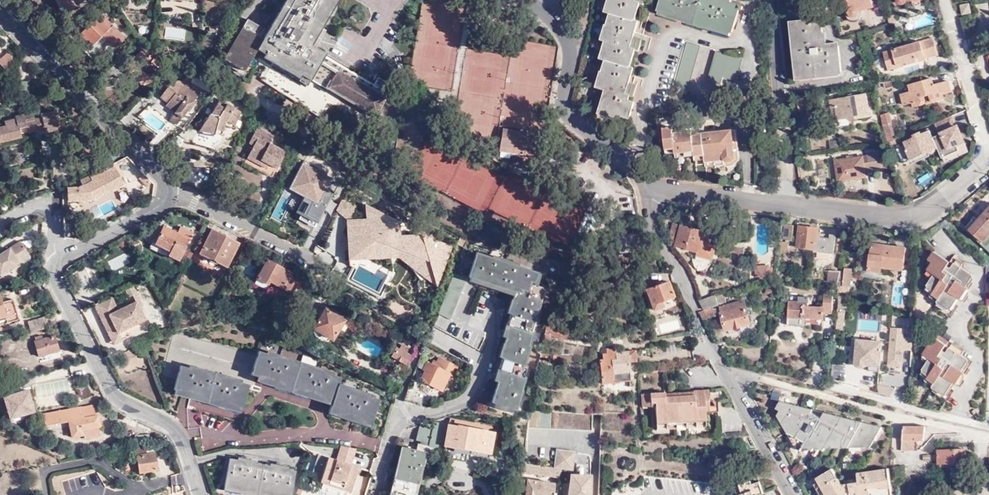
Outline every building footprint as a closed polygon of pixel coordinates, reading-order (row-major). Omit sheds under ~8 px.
[(67,12),(78,5),(77,3),(82,0),(61,0),(67,12)] [(312,78),(315,74),(330,83),(328,86),(375,115),(386,98),(381,95),(383,90),(380,88),(384,81),(378,77),(373,84),(377,86),(376,88),(362,79),(362,78),(341,65),(341,66),(325,56),(327,53),(313,43),(323,26),(338,0),(286,0),(269,28),(249,15),(224,55),(244,67),(258,45),(268,52),(266,55),(301,77),(310,82),(312,78)] [(453,84),(465,3),(443,0),(425,0),(413,78),(453,84)] [(626,100),(627,96),(628,95),(623,93),(626,82),(631,67),(628,66),(633,50),(629,48),(632,36),(637,21),(634,20),(638,4),(639,1),(636,0),(612,0),(609,9),(613,10),(611,16),(605,35),(609,36),(608,42),(604,56),(607,57),(605,62),(599,82),(603,84),(602,88),(607,90),(601,108),(621,114),(627,116),(632,102),(626,100)] [(734,27),(739,9),(742,9),(743,6),(722,0),(662,0),(660,6),(734,27)] [(848,15),(850,14),(850,15),(852,17),(853,18),(855,18),(857,17),(858,15),(859,13),(859,12),(872,8),(870,0),(844,0),(848,15)] [(966,14),(972,12),(969,3),(963,5),(966,14)] [(660,6),(659,10),(681,16),(712,25),(733,30),(734,27),(660,6)] [(101,37),(106,41),(114,50),(125,39),(112,27),(110,29),(98,16),(78,35),(90,48),(98,39),(101,37)] [(165,19),(164,37),(183,38),(184,20),(165,19)] [(795,27),(799,77),(842,71),(839,47),(824,48),(821,24),(795,27)] [(323,26),(313,43),(316,45),(326,28),(323,26)] [(644,40),(632,36),(629,48),(633,50),(640,52),(642,46),(644,40)] [(924,59),(940,55),(936,40),(884,54),(889,72),(925,62),(924,59)] [(701,46),(688,42),(674,85),(687,89),(701,46)] [(164,61),(157,54),(153,58),(151,60),(145,55),(147,52),(145,49),(142,52),(140,50),(124,66),(130,73),(133,71),(144,82),(149,77),(148,77),(164,61)] [(743,58),(717,50),(709,79),(722,83),(724,77),(736,81),(743,58)] [(0,58),(0,64),(5,68),(14,58),(7,51),(0,58)] [(151,60),(153,58),(147,52),(145,55),(151,60)] [(874,60),(868,62),(870,72),(877,70),(874,60)] [(130,73),(142,84),(144,82),(133,71),(130,73)] [(330,83),(315,74),(312,78),(327,88),(328,86),(330,83)] [(816,78),(817,84),(845,82),(845,75),(816,78)] [(913,92),(903,95),(906,106),(915,104),(916,108),(928,104),(926,98),(931,96),(933,103),(946,99),(944,95),(953,92),(950,83),(936,86),(934,79),(911,86),(913,92)] [(638,86),(626,82),(623,93),(628,95),(627,96),(635,98),(636,92),(638,86)] [(169,84),(160,97),(169,103),(170,101),(179,107),(175,113),(182,118),(194,101),(169,84)] [(850,117),(850,119),(870,116),(866,95),(831,101),(833,108),(837,107),(839,119),(850,117)] [(202,126),(216,130),(224,131),(227,121),(235,126),(242,112),(221,99),(202,126)] [(169,103),(166,107),(175,113),(179,107),(170,101),(169,103)] [(621,114),(601,108),(600,112),(620,118),(621,114)] [(47,130),(63,127),(59,110),(44,113),(44,116),(38,118),(36,111),(10,117),(11,120),(7,121),(8,125),(0,127),(0,132),(2,140),(23,136),(22,133),(47,126),(47,130)] [(884,125),(889,144),(895,142),(893,136),(896,135),(893,123),(884,125)] [(216,130),(202,126),(199,131),(214,135),(216,130)] [(266,170),(263,168),(261,171),(273,177),(286,152),(270,143),(274,135),(257,127),(249,143),(253,146),(248,155),(268,165),(266,170)] [(714,162),(715,167),(725,166),(725,160),(728,162),(733,162),(735,160),(733,132),(730,132),(730,129),(684,134),(684,132),(674,133),(673,127),(664,128),(667,150),(675,149),(676,153),(694,151),(695,156),(695,157),(704,157),(705,160),(705,163),(714,162)] [(526,137),(527,133),(502,129),(499,152),(523,155),(530,159),(538,144),(526,137)] [(900,139),(895,142),(889,144),(895,163),(905,159),(910,157),(912,161),(939,149),(931,132),(923,135),(922,133),(915,136),(916,139),(903,145),(900,139)] [(571,244),(586,206),(445,151),(441,160),(427,155),(420,174),(473,195),(469,205),(571,244)] [(248,155),(246,159),(263,168),(266,170),(268,165),(248,155)] [(837,162),(840,182),(868,178),(867,170),(874,168),(872,156),(837,162)] [(121,177),(123,176),(116,162),(112,164),(114,169),(116,168),(121,177)] [(114,169),(112,164),(104,169),(106,173),(100,177),(93,180),(90,176),(80,182),(82,186),(78,188),(68,189),(70,204),(73,208),(77,207),(79,204),(84,203),(84,200),(91,199),(93,199),(124,183),(121,177),(116,168),(114,169)] [(312,193),(308,199),(317,205),(330,188),(333,190),(337,183),(311,164),(297,183),(312,193)] [(871,181),(877,195),(894,189),(888,174),(871,181)] [(297,183),(293,188),(308,199),(312,193),(297,183)] [(376,222),(382,212),(375,208),(369,219),(376,222)] [(988,248),(988,208),(970,230),(988,248)] [(393,210),(389,216),(382,212),(376,222),(369,219),(365,227),(377,235),(370,250),(388,260),(398,250),(405,254),(408,249),(427,259),(436,241),(403,221),(406,217),(393,210)] [(682,226),(674,223),(671,235),(672,236),(678,238),(676,245),(686,248),(686,249),(692,251),(695,262),(696,264),(698,267),(699,268),(702,269),(705,270),(708,269),(711,268),(712,266),(714,263),(718,246),(711,243),(712,234),(694,228),(694,227),(682,224),(682,226)] [(168,251),(166,254),(176,259),(187,238),(161,225),(153,243),(168,251)] [(794,226),(787,225),(785,239),(793,240),(794,226)] [(236,241),(209,227),(197,253),(224,266),(236,241)] [(822,229),(801,227),(799,248),(817,250),(816,252),(817,253),(817,258),(831,259),(832,254),(835,255),(837,235),(831,235),(830,239),(821,238),(822,229)] [(313,251),(319,239),(310,235),(304,247),(313,251)] [(153,243),(151,247),(154,248),(162,252),(166,254),(168,251),(153,243)] [(18,265),(29,258),(20,244),(0,257),(0,276),(18,265)] [(905,250),(871,245),(868,271),(881,272),(882,267),(903,270),(905,250)] [(950,262),(934,251),(928,260),(932,263),(927,270),(934,274),(927,285),(934,290),(930,296),(938,302),(936,306),(950,316),(959,303),(957,301),(959,296),(964,300),(969,292),(967,290),(974,278),(960,268),(962,264),(957,261),(953,269),(948,266),(950,262)] [(493,402),(511,408),(516,410),(524,388),(521,387),(529,364),(525,363),(532,342),(529,341),(536,318),(532,317),(534,306),(539,308),(541,300),(538,299),(542,284),(535,282),(538,269),(477,254),(472,274),(518,285),(517,289),(511,305),(516,306),(515,310),(507,330),(511,331),(509,335),(507,340),(503,349),(507,350),(505,355),(498,374),(501,375),(500,379),(493,402)] [(257,279),(268,285),(270,282),(289,292),(294,281),(289,278),(292,272),(267,260),(257,279)] [(770,264),(757,266),(759,276),(776,273),(775,266),(771,267),(770,264)] [(0,276),(0,279),(19,267),(18,265),(0,276)] [(853,269),(843,268),(838,285),(841,285),(841,292),(850,293),(853,269)] [(841,271),(830,269),(827,282),(838,284),(841,271)] [(453,274),(431,328),(476,347),(481,335),(449,320),(465,280),(453,274)] [(472,274),(471,278),(511,288),(517,289),(518,285),(472,274)] [(255,284),(266,289),(268,285),(257,279),(255,284)] [(653,281),(643,285),(652,311),(664,307),(662,302),(674,297),(668,281),(657,285),(657,282),(654,283),(653,281)] [(377,296),(380,288),(368,282),(364,289),(377,296)] [(135,286),(128,288),(132,300),(139,297),(135,286)] [(791,301),(790,301),(789,317),(806,317),(824,318),(824,313),(833,313),(834,292),(825,291),(824,306),(810,305),(810,297),(792,296),(791,301)] [(725,302),(722,292),(699,299),(704,308),(718,305),(717,304),(725,302)] [(847,296),(837,297),(836,309),(842,310),(842,307),(849,308),(849,301),(846,300),(847,296)] [(744,299),(721,306),(723,313),(721,313),(726,330),(750,322),(744,299)] [(109,339),(117,335),(144,322),(136,305),(118,313),(111,300),(94,308),(109,339)] [(4,314),(4,313),(9,312),(7,303),(1,304),(0,301),(0,315),(4,314)] [(312,332),(320,340),(329,329),(334,325),(335,323),(318,308),(304,325),(305,327),(304,328),(304,329),(303,330),(303,332),(304,333),(305,335),(306,335),(308,335),(309,335),(312,332)] [(705,309),(699,312),(702,318),(714,315),(712,308),(704,308),(705,309)] [(48,315),(26,321),(29,332),(51,326),(48,315)] [(570,332),(573,324),(547,317),(545,325),(570,332)] [(789,324),(805,325),(806,317),(789,317),(789,324)] [(337,328),(334,325),(329,329),(333,333),(337,328)] [(944,351),(949,342),(938,334),(935,338),(934,337),(921,356),(928,360),(922,369),(930,375),(927,380),(936,387),(934,390),(940,394),(948,399),(955,388),(952,385),(954,381),(960,384),(965,377),(964,376),(969,368),(967,367),(970,362),(962,356),(965,352),(953,344),(947,353),(944,351)] [(121,343),(117,335),(109,339),(113,347),(121,343)] [(39,356),(59,350),(54,336),(34,342),(39,356)] [(895,366),(912,368),(913,337),(896,336),(895,366)] [(869,341),(856,341),(855,364),(857,368),(863,368),(866,365),(869,365),(869,371),(880,371),(881,341),(879,341),(879,340),(869,339),(869,341)] [(408,348),(399,343),(391,356),(406,364),(411,353),(407,351),(408,348)] [(601,381),(629,378),(628,361),(627,351),(615,352),(614,346),(605,348),(605,352),(601,353),(602,358),(599,358),(601,381)] [(312,399),(325,403),(324,409),(366,423),(374,399),(338,387),(341,378),(333,375),(334,372),(267,351),(266,353),(259,351),(252,375),(259,377),(258,382),(271,386),(312,399)] [(458,369),(440,359),(436,368),(427,363),(424,368),(427,370),(421,381),(440,391),(449,375),(453,377),(458,369)] [(189,368),(181,365),(174,390),(175,390),(174,394),(191,399),(221,407),(240,412),(241,408),(243,409),(250,384),(242,382),(243,379),(190,365),(189,368)] [(895,389),(875,384),(876,392),(890,396),(895,389)] [(30,387),(1,395),(10,417),(37,410),(30,387)] [(716,401),(730,400),(723,387),(693,390),(693,391),(693,395),(666,397),(665,392),(665,391),(649,393),(649,404),(654,403),(656,423),(705,420),(704,412),(717,411),(716,401)] [(87,389),(78,393),(83,402),(92,398),(87,389)] [(429,393),(408,389),(403,403),(426,407),(426,405),(429,393)] [(811,412),(813,409),(781,401),(776,409),(780,411),(777,416),(796,447),(804,452),(805,448),(811,448),(813,451),(815,448),(821,448),(823,451),(825,448),(871,447),(882,427),(824,412),(821,418),(811,412)] [(491,408),(509,413),(511,408),(493,402),(491,408)] [(81,428),(96,426),(97,426),(99,425),(99,424),(98,415),(97,414),(95,414),(94,414),(92,405),(81,407),(80,406),(65,409),(45,413),(47,426),(68,422),(71,434),(73,435),(82,434),(81,428)] [(350,423),(365,427),(366,423),(324,409),(323,414),(350,423)] [(821,418),(824,412),(813,409),(811,412),(821,418)] [(592,414),(530,411),(528,428),(591,431),(592,414)] [(918,424),(918,422),(902,418),(903,451),(892,451),(892,466),(896,466),(896,480),(932,479),(931,456),(922,450),(917,450),(916,442),(925,441),(924,426),(918,424)] [(417,447),(416,452),(426,455),(431,456),(433,449),(438,450),(444,424),(432,422),(431,425),(428,425),(425,425),(422,425),(420,426),(418,426),(415,440),(418,441),(428,443),(427,448),(417,447)] [(81,428),(82,434),(83,436),(98,434),(96,426),(81,428)] [(472,450),(490,454),(494,435),(459,428),(459,430),(450,428),(446,446),(455,448),(454,452),(471,455),(472,450)] [(131,456),(149,452),(148,447),(130,451),(131,456)] [(343,489),(342,492),(350,494),(357,470),(349,467),(354,452),(339,448),(334,463),(317,457),(312,476),(320,478),(319,482),(343,489)] [(391,494),(393,494),(404,450),(401,449),(396,470),(390,494),(391,494)] [(556,449),(553,468),(524,464),(523,473),(560,477),(562,469),(572,471),(575,451),(556,449)] [(404,450),(393,494),(417,494),(426,455),(416,452),(404,450)] [(490,454),(472,450),(471,455),(490,459),(490,454)] [(674,458),(674,450),(658,451),(658,459),(674,458)] [(935,454),(935,466),(951,465),(966,464),(965,450),(939,451),(939,454),(935,454)] [(140,464),(141,469),(151,467),(149,452),(131,456),(133,465),(140,464)] [(226,458),(221,487),(276,494),(287,494),(291,467),(226,458)] [(889,469),(860,472),(861,478),(845,480),(845,484),(842,484),(833,469),(831,469),(817,478),(827,494),(893,494),(889,469)] [(591,475),(567,475),(566,494),(590,494),(591,475)] [(817,478),(812,480),(821,494),(827,494),(817,478)] [(554,484),(528,480),(526,494),(553,494),(554,484)] [(763,493),(759,481),(751,483),(750,480),(738,485),(741,493),(737,494),(759,494),(763,493)] [(326,494),(331,494),(331,492),(341,494),(342,492),(343,489),(319,482),(317,488),(327,491),(326,494)]
